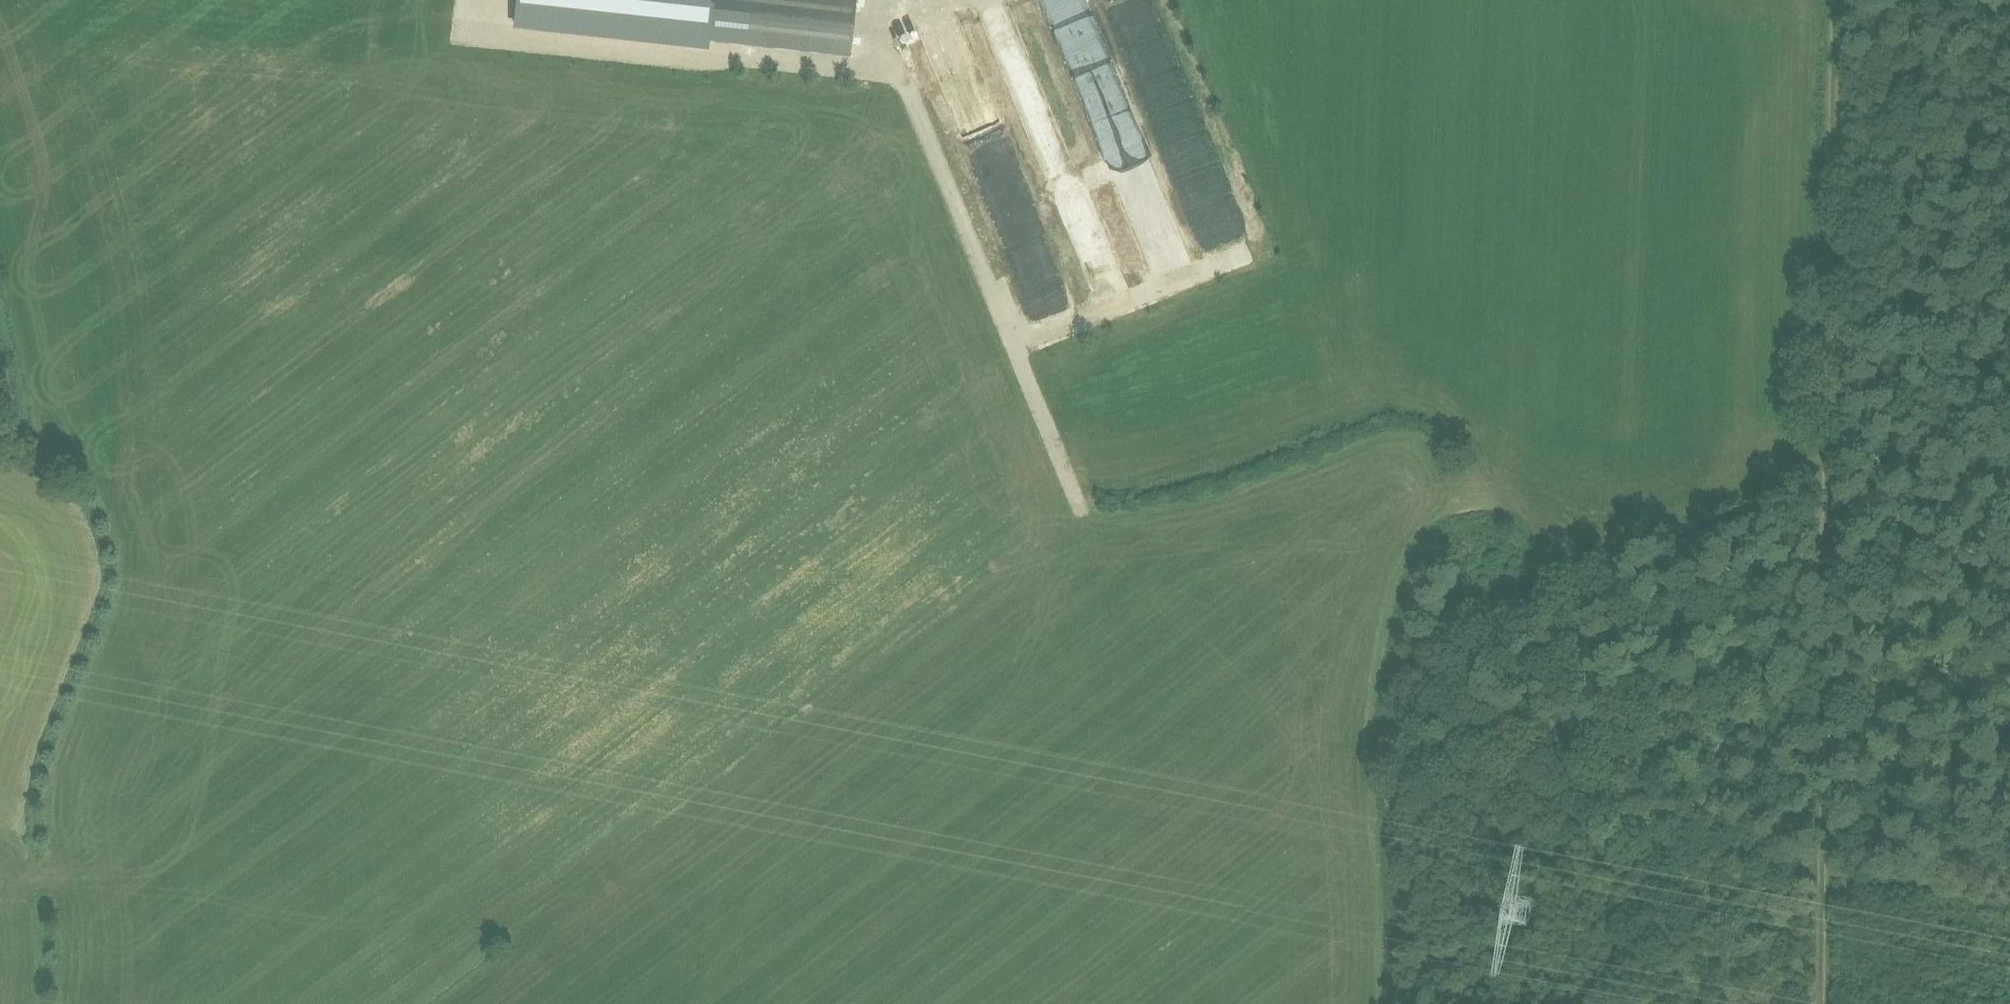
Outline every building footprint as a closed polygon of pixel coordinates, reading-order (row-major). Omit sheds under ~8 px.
[(515,25),(707,46),(708,39),(743,43),(748,0),(518,0),(515,25)] [(743,43),(851,54),(856,0),(748,0),(743,43)] [(1090,210),(1089,230),(1103,231),(1104,210),(1090,210)]
